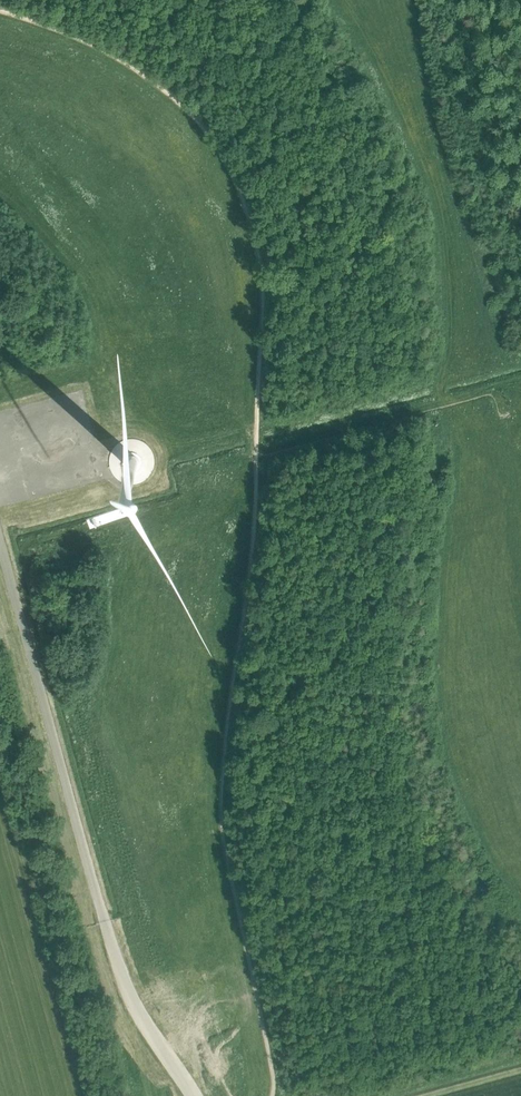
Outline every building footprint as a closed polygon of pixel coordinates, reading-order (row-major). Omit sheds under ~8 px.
[(138,463),(138,462),(138,461),(138,460),(137,459),(137,458),(136,458),(135,457),(134,456),(133,456),(132,456),(131,456),(130,456),(129,456),(128,456),(127,457),(127,458),(126,458),(125,459),(125,460),(125,461),(125,462),(125,463),(125,464),(125,465),(126,466),(127,467),(127,468),(128,468),(129,469),(130,469),(131,469),(132,469),(133,469),(134,468),(135,468),(136,467),(137,466),(137,465),(138,464),(138,463)]
